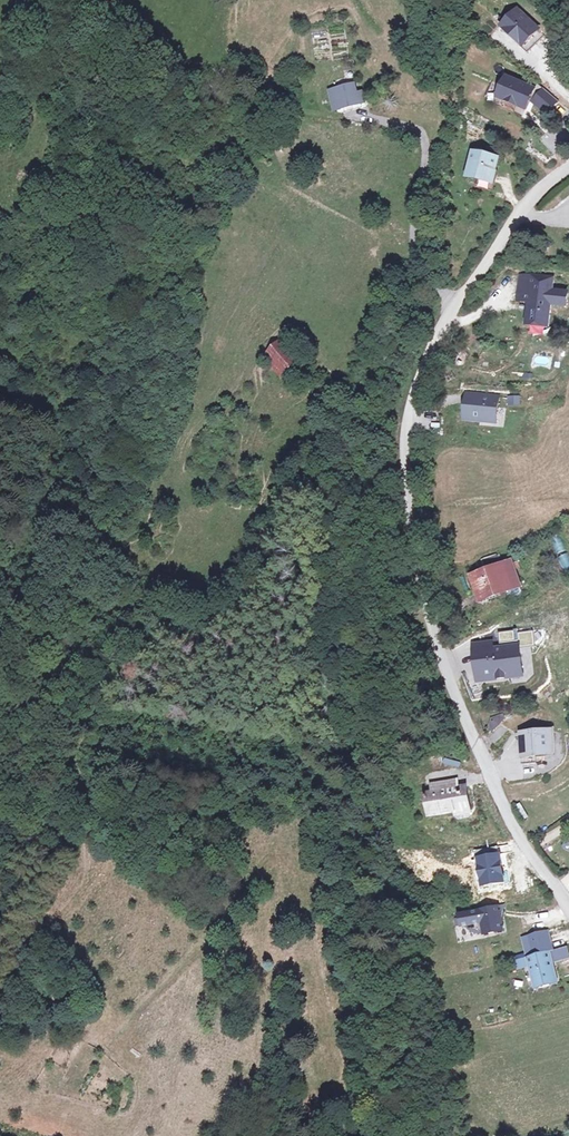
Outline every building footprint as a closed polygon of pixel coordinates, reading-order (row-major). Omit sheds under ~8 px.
[(518,10),(504,27),(525,44),(539,28),(518,10)] [(528,99),(533,101),(532,102),(545,113),(556,99),(542,89),(536,84),(532,89),(504,78),(496,98),(524,109),(528,99)] [(355,88),(331,94),(335,113),(359,108),(355,88)] [(475,145),(469,169),(481,172),(491,175),(497,151),(475,145)] [(491,175),(481,172),(479,179),(494,182),(496,176),(491,175)] [(478,180),(476,186),(489,189),(491,184),(478,180)] [(537,233),(530,246),(548,255),(555,242),(537,233)] [(528,290),(527,297),(532,297),(530,319),(551,321),(553,301),(567,302),(568,289),(555,288),(556,276),(523,271),(521,290),(528,290)] [(529,334),(545,334),(545,327),(529,326),(529,334)] [(275,337),(266,348),(259,359),(285,376),(301,353),(275,337)] [(473,396),(474,387),(466,386),(464,394),(473,396)] [(474,387),(473,396),(464,394),(462,412),(471,413),(495,416),(498,390),(474,387)] [(519,404),(519,395),(507,395),(507,404),(519,404)] [(555,553),(564,551),(560,535),(551,537),(555,553)] [(558,556),(562,571),(568,569),(568,556),(568,553),(558,556)] [(516,561),(505,564),(515,586),(517,586),(512,572),(518,569),(516,561)] [(504,590),(515,586),(505,564),(469,577),(477,599),(504,590)] [(507,598),(519,593),(515,586),(504,590),(507,598)] [(479,671),(484,670),(485,678),(510,675),(510,672),(523,670),(520,645),(507,647),(494,648),(493,641),(485,642),(486,649),(476,650),(479,671)] [(475,643),(476,650),(486,649),(485,642),(475,643)] [(485,729),(491,735),(494,733),(505,721),(501,716),(490,719),(485,729)] [(554,730),(524,731),(524,754),(534,754),(553,753),(554,730)] [(534,754),(524,754),(520,755),(520,767),(534,766),(534,754)] [(450,782),(451,790),(459,789),(458,780),(450,782)] [(427,819),(454,815),(454,811),(471,808),(468,788),(459,789),(451,790),(450,782),(431,784),(432,794),(423,795),(427,819)] [(547,830),(549,839),(560,836),(557,827),(547,830)] [(511,903),(461,911),(464,927),(470,926),(478,931),(489,931),(489,935),(509,932),(506,911),(510,911),(511,903)] [(547,933),(527,938),(532,958),(551,953),(547,933)] [(521,940),(526,959),(532,958),(527,938),(521,940)] [(534,990),(555,984),(549,963),(567,958),(564,950),(552,953),(551,953),(532,958),(526,959),(528,967),(534,990)] [(526,959),(514,963),(516,970),(528,967),(526,959)] [(73,1074),(68,1087),(77,1091),(82,1078),(73,1074)]
